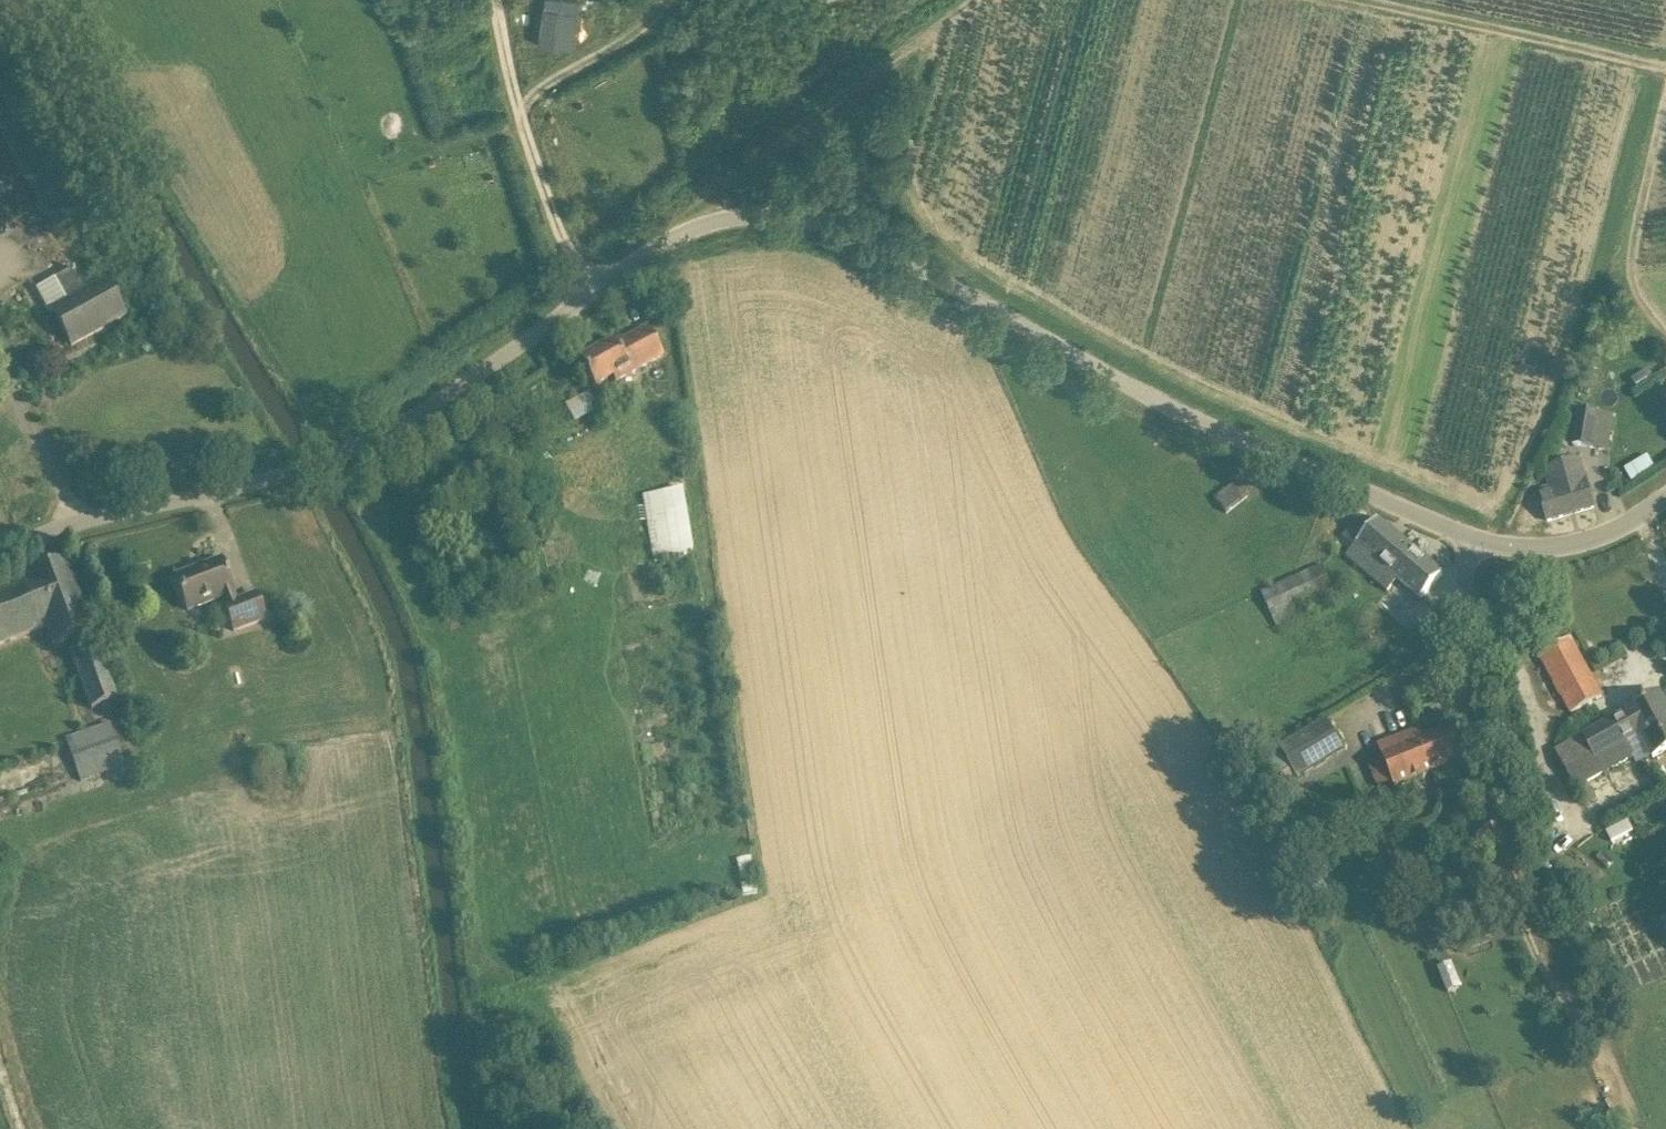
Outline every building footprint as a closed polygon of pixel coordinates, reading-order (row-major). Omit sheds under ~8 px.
[(578,0),(544,0),(539,43),(572,47),(578,0)] [(805,177),(815,180),(817,174),(816,169),(812,167),(808,170),(805,177)] [(36,290),(50,315),(53,313),(72,346),(125,316),(106,282),(96,287),(69,238),(41,254),(51,274),(55,272),(59,278),(36,290)] [(580,360),(594,386),(612,377),(615,382),(663,356),(648,328),(621,342),(619,339),(580,360)] [(566,404),(575,420),(597,409),(588,393),(566,404)] [(1615,416),(1578,410),(1573,445),(1609,452),(1615,416)] [(1648,456),(1625,470),(1634,485),(1656,471),(1648,456)] [(1548,487),(1538,490),(1548,522),(1594,508),(1584,476),(1579,460),(1543,471),(1548,487)] [(1216,500),(1227,514),(1248,497),(1237,483),(1216,500)] [(680,489),(641,495),(652,557),(691,551),(680,489)] [(1359,516),(1341,537),(1355,548),(1348,558),(1388,592),(1399,579),(1414,592),(1422,598),(1442,575),(1378,521),(1372,528),(1359,516)] [(224,607),(234,632),(266,620),(256,595),(236,602),(233,594),(234,593),(222,560),(175,578),(187,611),(222,598),(225,606),(224,607)] [(46,629),(53,648),(92,634),(66,564),(27,579),(29,584),(0,595),(0,646),(46,629)] [(1323,567),(1262,593),(1277,628),(1293,621),(1288,611),(1334,591),(1323,567)] [(1540,655),(1572,714),(1602,697),(1571,639),(1540,655)] [(69,650),(91,710),(117,700),(95,641),(69,650)] [(72,759),(80,783),(126,768),(111,724),(84,733),(72,700),(58,704),(53,688),(0,705),(0,782),(72,759)] [(1557,752),(1577,789),(1635,757),(1628,744),(1642,736),(1654,758),(1665,751),(1665,707),(1659,695),(1629,711),(1629,713),(1557,752)] [(1279,749),(1298,779),(1344,751),(1326,720),(1279,749)] [(1423,731),(1413,734),(1429,775),(1465,760),(1453,728),(1426,739),(1423,731)] [(1429,775),(1413,734),(1379,748),(1395,788),(1429,775)] [(1588,889),(1596,880),(1585,871),(1577,879),(1588,889)]
